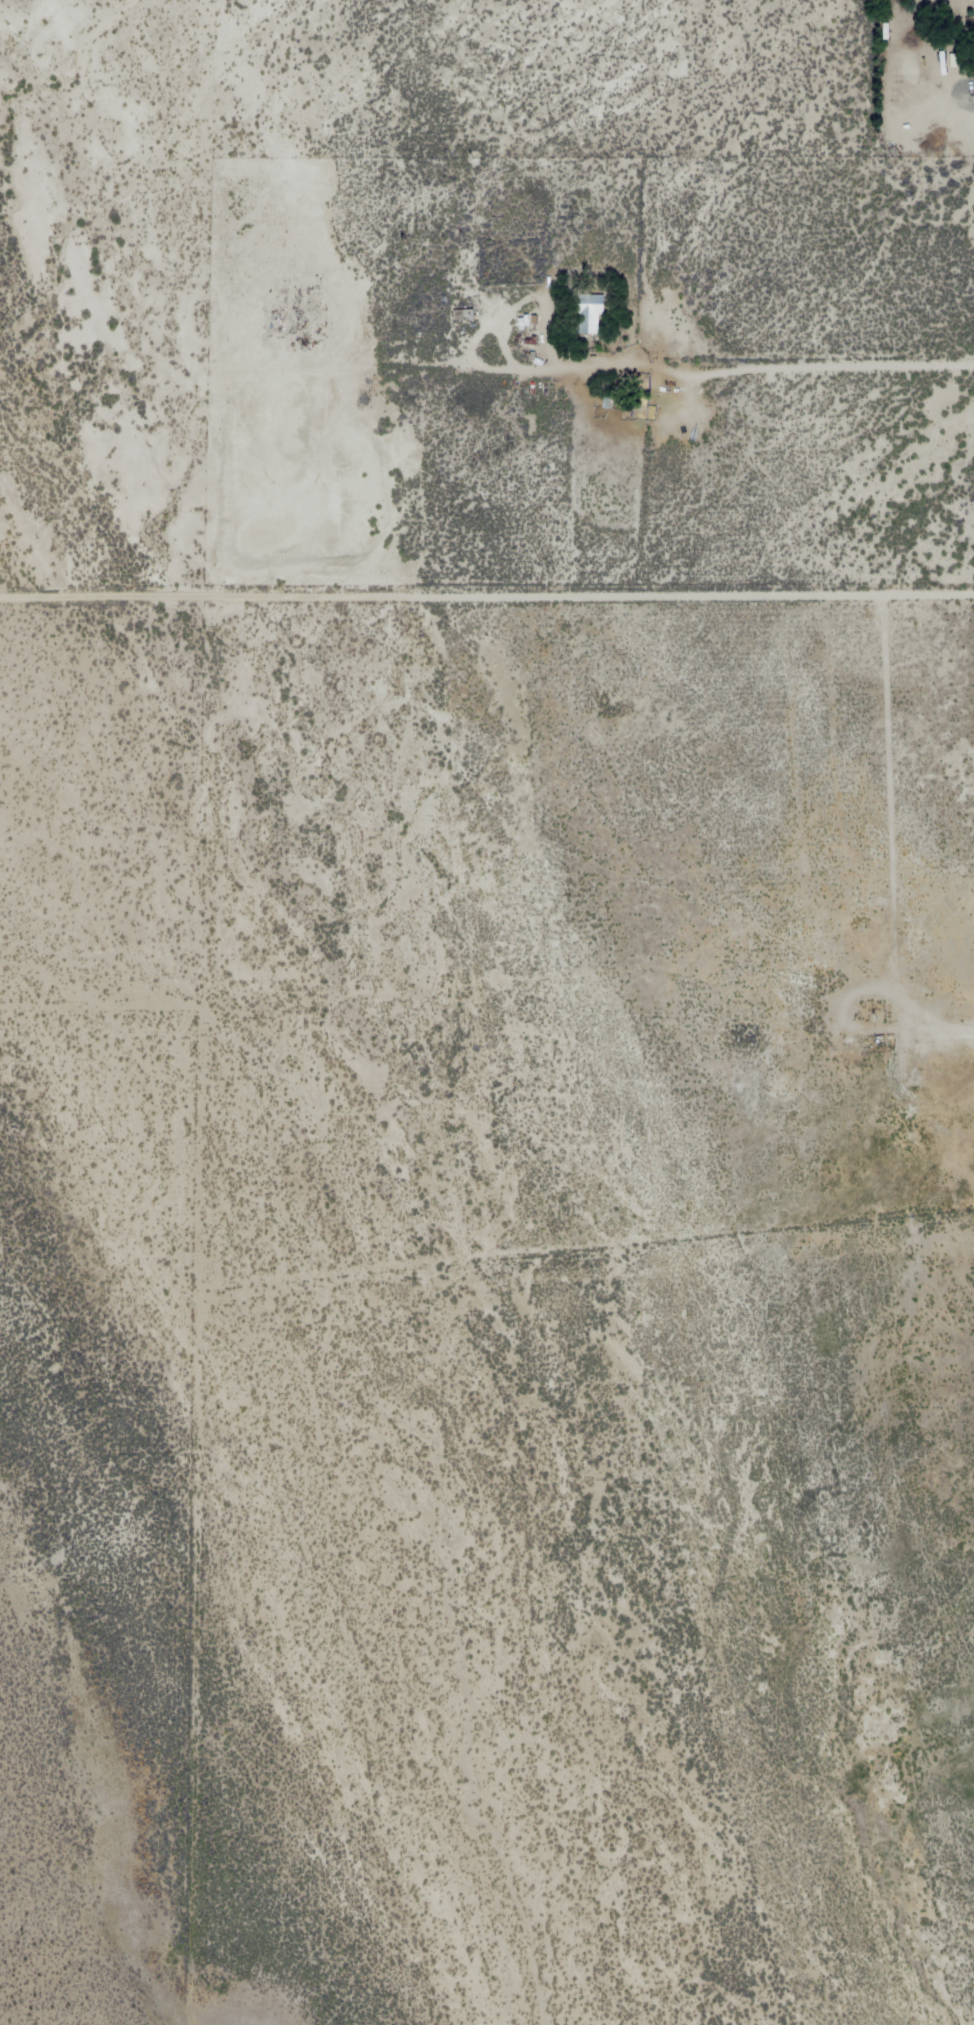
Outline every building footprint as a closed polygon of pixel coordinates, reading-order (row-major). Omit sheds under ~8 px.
[(578,340),(579,295),(605,295),(604,340),(578,340)] [(451,321),(472,321),(472,310),(451,310),(451,321)]
